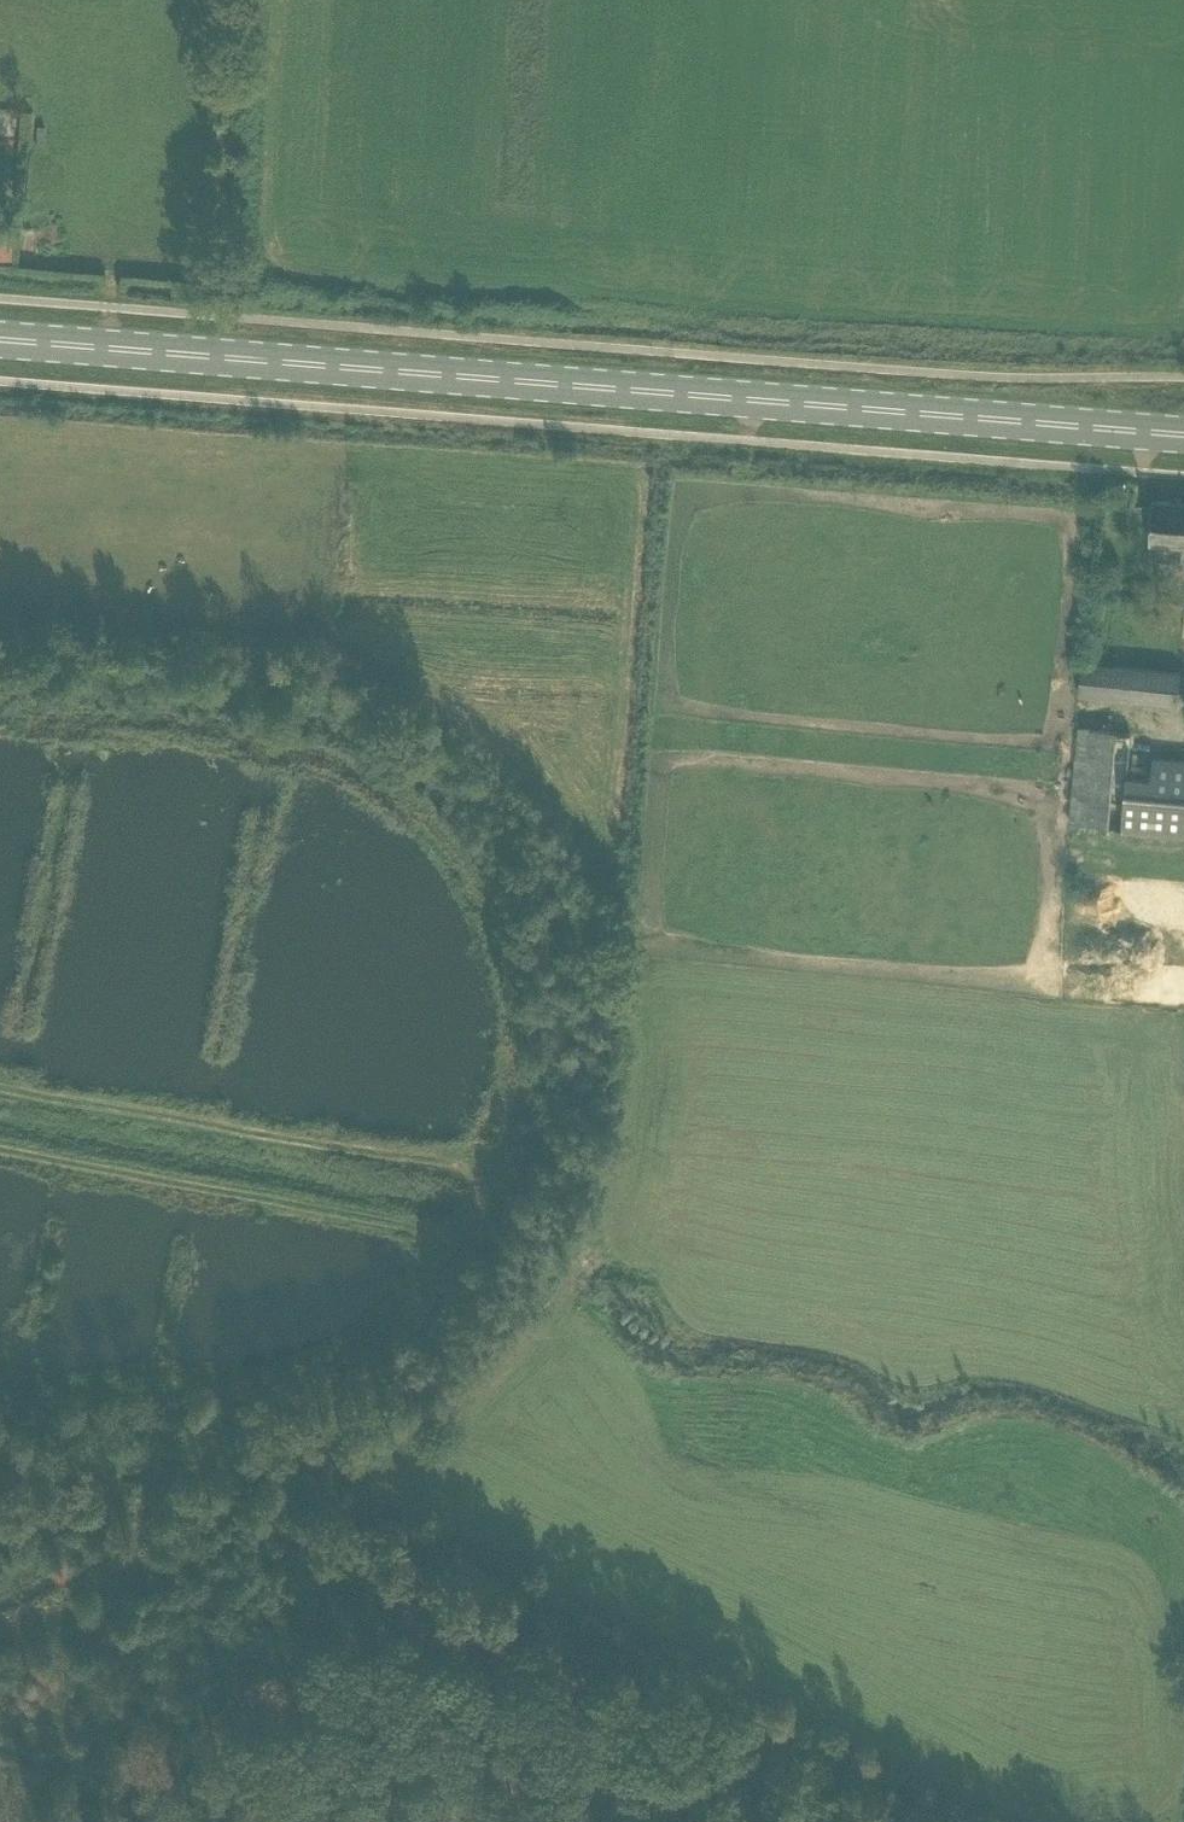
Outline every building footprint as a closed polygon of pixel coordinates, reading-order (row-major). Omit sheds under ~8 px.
[(17,228),(0,229),(0,255),(18,254),(17,228)] [(1153,500),(1149,543),(1157,544),(1156,558),(1178,560),(1180,546),(1183,546),(1183,503),(1153,500)] [(1078,694),(1178,705),(1182,671),(1081,660),(1078,694)] [(1072,822),(1124,826),(1123,831),(1183,836),(1183,760),(1153,758),(1152,777),(1129,776),(1132,731),(1078,728),(1072,822)]
